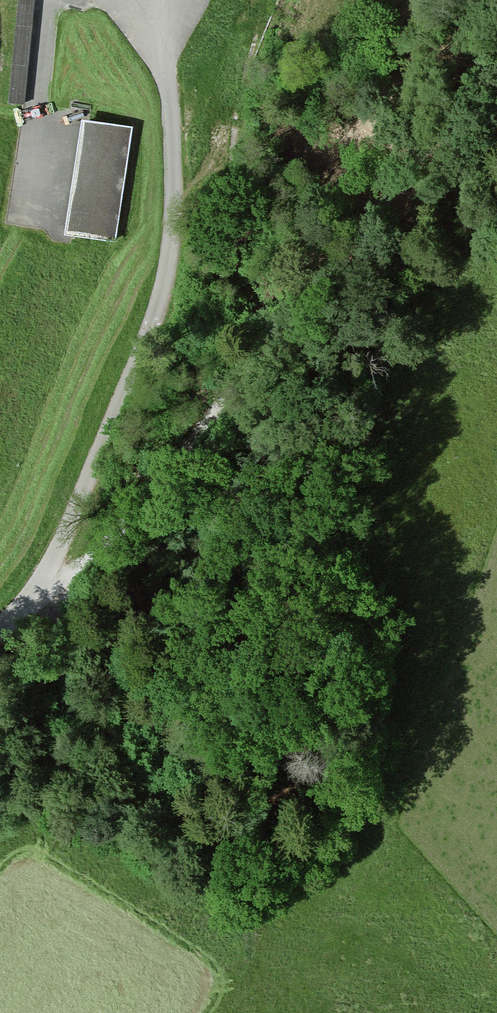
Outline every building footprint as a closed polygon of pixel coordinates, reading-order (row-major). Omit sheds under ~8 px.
[(8,102),(24,103),(32,0),(16,0),(8,102)] [(114,245),(131,130),(78,122),(61,237),(114,245)]
